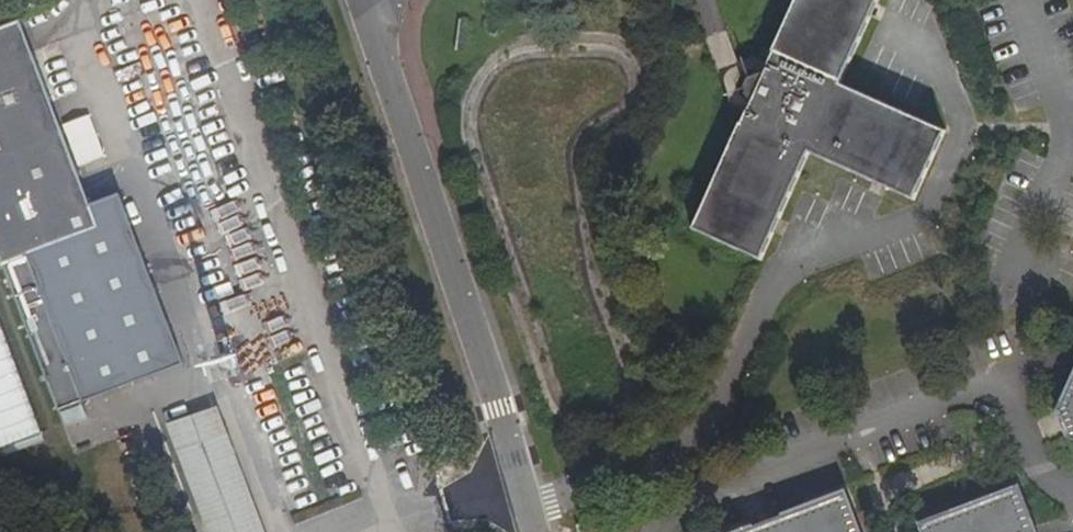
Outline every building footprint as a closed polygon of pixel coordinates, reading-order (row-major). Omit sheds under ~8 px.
[(769,50),(771,51),(762,71),(746,77),(742,88),(748,103),(739,123),(737,122),(689,228),(758,259),(807,152),(913,198),(943,132),(840,83),(877,0),(792,0),(769,50)] [(21,257),(95,229),(15,23),(0,28),(0,265),(21,257)] [(123,220),(95,229),(21,257),(77,404),(178,365),(123,220)] [(1057,411),(1068,439),(1072,441),(1072,378),(1057,411)] [(213,408),(161,428),(202,531),(260,531),(213,408)] [(919,525),(922,531),(1038,531),(1021,486),(919,525)] [(736,531),(862,531),(846,491),(736,531)] [(299,531),(348,531),(369,523),(359,497),(295,523),(299,531)]
